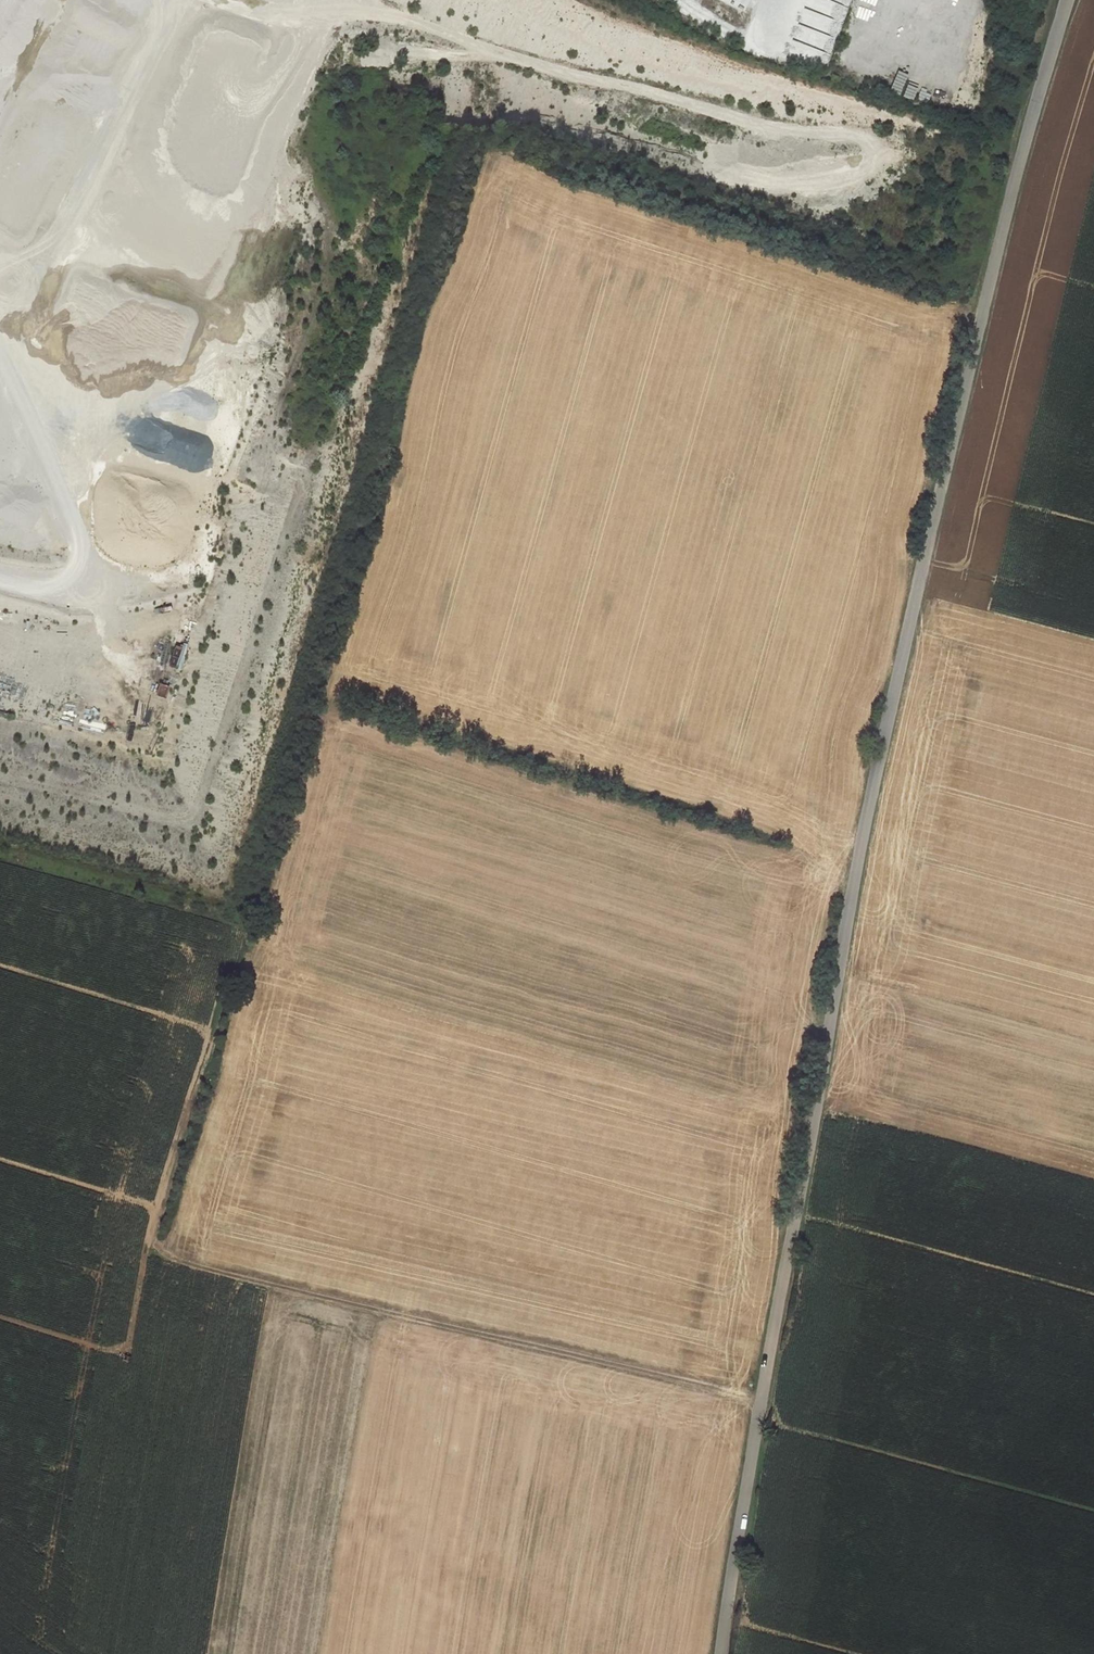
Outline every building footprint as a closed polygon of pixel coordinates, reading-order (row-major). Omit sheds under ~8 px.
[(721,0),(743,10),(747,0),(721,0)] [(867,75),(866,83),(877,85),(878,77),(867,75)] [(880,77),(878,89),(901,93),(903,81),(880,77)] [(124,303),(125,332),(139,331),(138,302),(124,303)] [(181,644),(174,669),(183,671),(189,646),(181,644)] [(154,689),(155,680),(139,679),(139,688),(154,689)]
